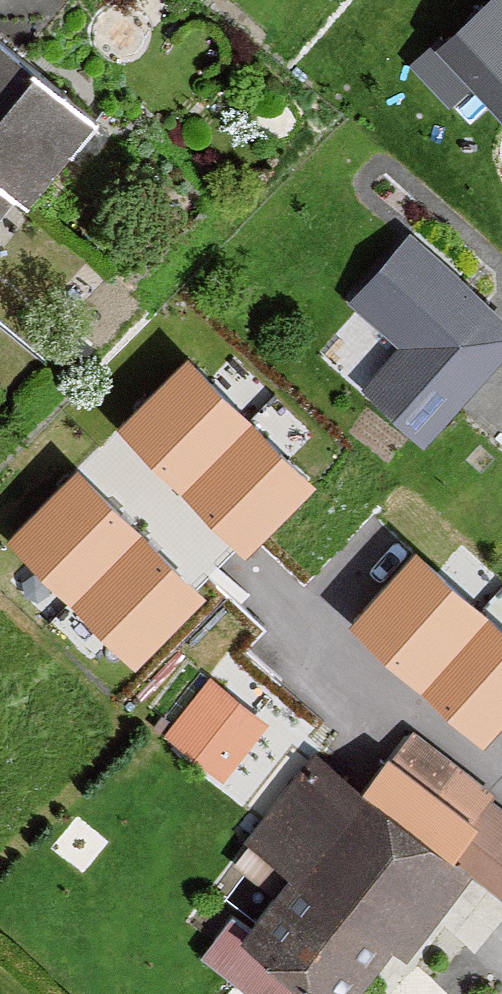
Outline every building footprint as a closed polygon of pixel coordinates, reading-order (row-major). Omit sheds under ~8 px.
[(459,49),(501,94),(501,8),(459,49)] [(10,203),(22,213),(93,125),(0,50),(0,195),(10,203)] [(10,203),(0,195),(0,216),(10,203)] [(400,244),(345,309),(394,350),(356,395),(421,450),(501,355),(501,331),(400,244)] [(305,478),(186,361),(116,433),(235,550),(305,478)] [(198,592),(79,475),(8,546),(127,663),(198,592)] [(412,559),(346,634),(471,744),(501,709),(501,638),(412,559)] [(227,769),(274,708),(212,662),(166,723),(227,769)] [(310,758),(242,848),(284,879),(233,946),(297,993),(349,993),(380,952),(397,964),(462,879),(501,909),(501,816),(483,802),(472,817),(382,749),(352,789),(310,758)]
